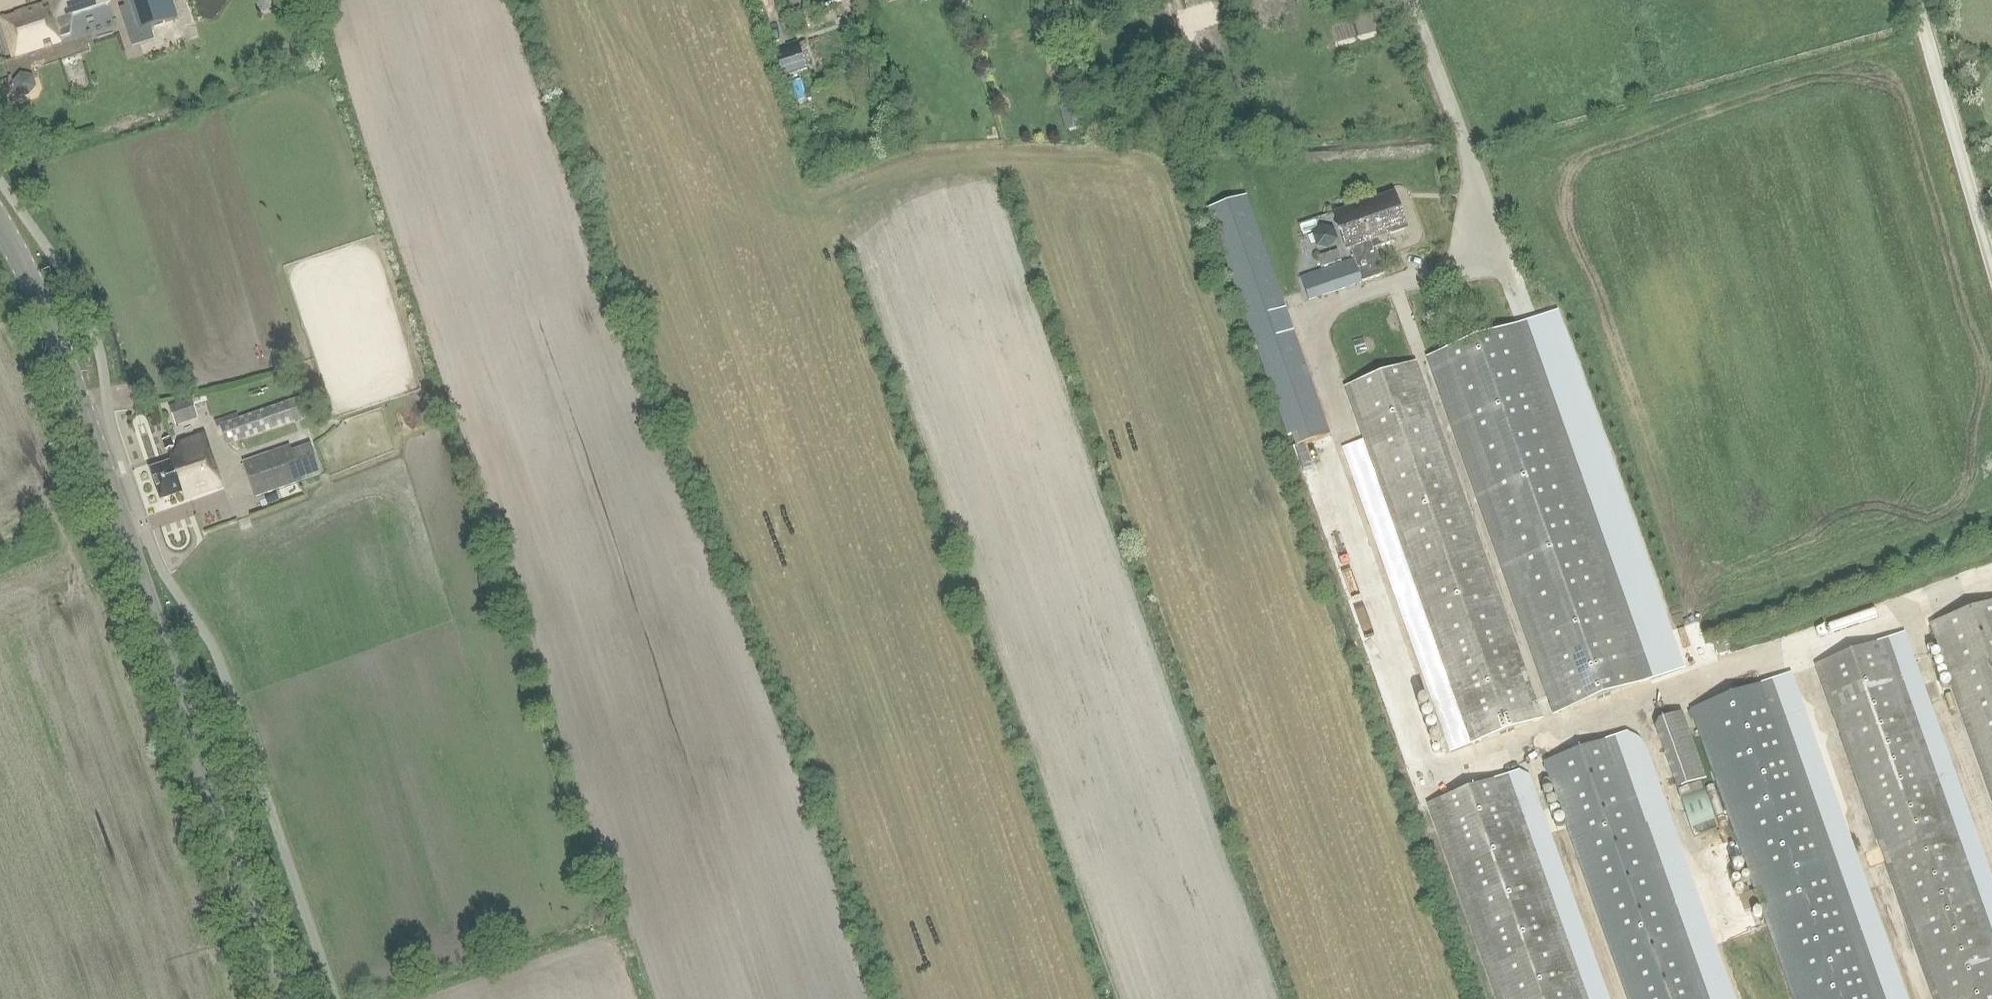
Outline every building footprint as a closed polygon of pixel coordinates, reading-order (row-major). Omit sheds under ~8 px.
[(63,22),(62,15),(109,0),(44,0),(45,4),(1,18),(13,58),(61,43),(56,25),(63,22)] [(136,32),(178,18),(172,0),(126,0),(136,32)] [(841,0),(814,0),(817,8),(841,0)] [(778,54),(785,74),(806,67),(799,46),(778,54)] [(1065,131),(1082,127),(1075,103),(1059,108),(1065,131)] [(1292,434),(1296,446),(1293,447),(1406,768),(1459,749),(1346,429),(1329,435),(1245,196),(1208,209),(1287,436),(1292,434)] [(1406,228),(1395,197),(1370,206),(1369,202),(1335,215),(1347,248),(1350,247),(1354,259),(1301,277),(1309,300),(1384,274),(1376,251),(1374,252),(1373,248),(1392,242),(1389,234),(1406,228)] [(1340,261),(1337,251),(1318,258),(1321,268),(1340,261)] [(1524,324),(1429,358),(1555,715),(1651,681),(1524,324)] [(1353,344),(1356,353),(1366,350),(1363,340),(1353,344)] [(1542,720),(1415,363),(1344,388),(1471,745),(1542,720)] [(289,403),(235,422),(221,427),(228,446),(296,422),(289,403)] [(167,450),(174,448),(171,438),(163,441),(167,450)] [(173,463),(151,470),(161,501),(183,494),(186,500),(222,488),(208,444),(171,456),(173,463)] [(310,445),(292,451),(291,447),(245,463),(257,498),(321,475),(310,445)] [(1931,626),(1991,796),(1991,604),(1931,626)] [(1887,642),(1817,667),(1881,847),(1864,853),(1870,869),(1887,863),(1935,998),(1991,998),(1991,937),(1887,642)] [(1696,721),(1756,892),(1740,897),(1746,913),(1762,907),(1795,998),(1884,998),(1771,683),(1692,711),(1693,713),(1689,714),(1692,722),(1696,721)] [(1667,793),(1706,779),(1682,712),(1658,721),(1648,739),(1667,793)] [(1614,738),(1545,765),(1629,998),(1707,998),(1614,738)] [(1498,998),(1586,998),(1507,779),(1429,809),(1498,998)]
